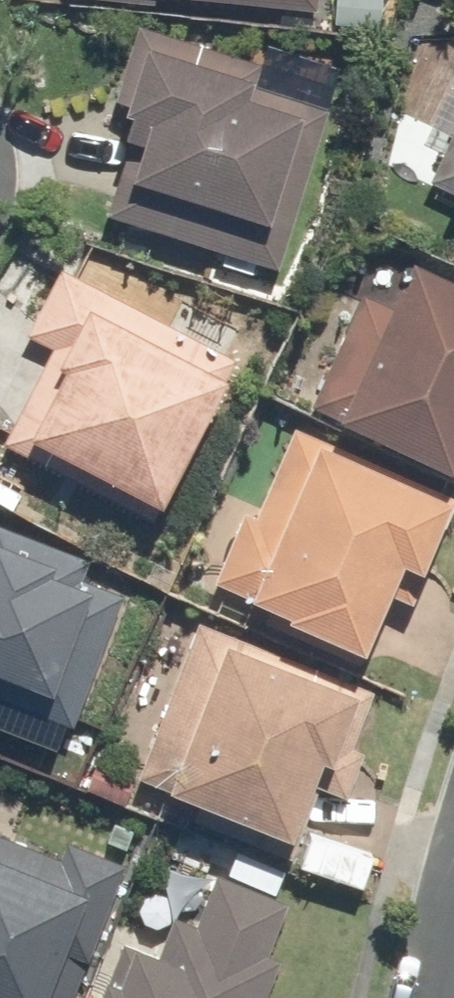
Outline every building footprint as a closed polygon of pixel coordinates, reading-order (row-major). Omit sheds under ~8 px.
[(125,145),(101,219),(273,272),(324,111),(251,88),(258,67),(135,28),(111,104),(119,106),(115,119),(123,121),(116,142),(125,145)] [(426,184),(447,194),(445,198),(453,203),(453,125),(426,184)] [(306,410),(319,416),(316,422),(442,481),(453,455),(453,291),(404,267),(401,275),(371,261),(355,294),(360,297),(306,410)] [(147,524),(234,362),(60,270),(25,336),(51,350),(0,445),(0,447),(147,524)] [(239,604),(263,614),(258,625),(352,666),(381,597),(408,609),(453,503),(453,502),(291,431),(252,520),(240,515),(209,587),(241,600),(239,604)] [(67,731),(119,599),(81,584),(89,564),(0,529),(0,704),(67,731)] [(368,691),(192,625),(132,782),(159,792),(157,797),(192,810),(187,824),(287,861),(314,790),(341,800),(358,755),(345,750),(368,691)] [(120,867),(63,845),(56,862),(0,840),(0,997),(68,997),(120,867)] [(92,997),(261,997),(275,961),(262,956),(283,905),(211,877),(190,929),(168,920),(152,961),(127,951),(112,990),(98,985),(92,997)]
